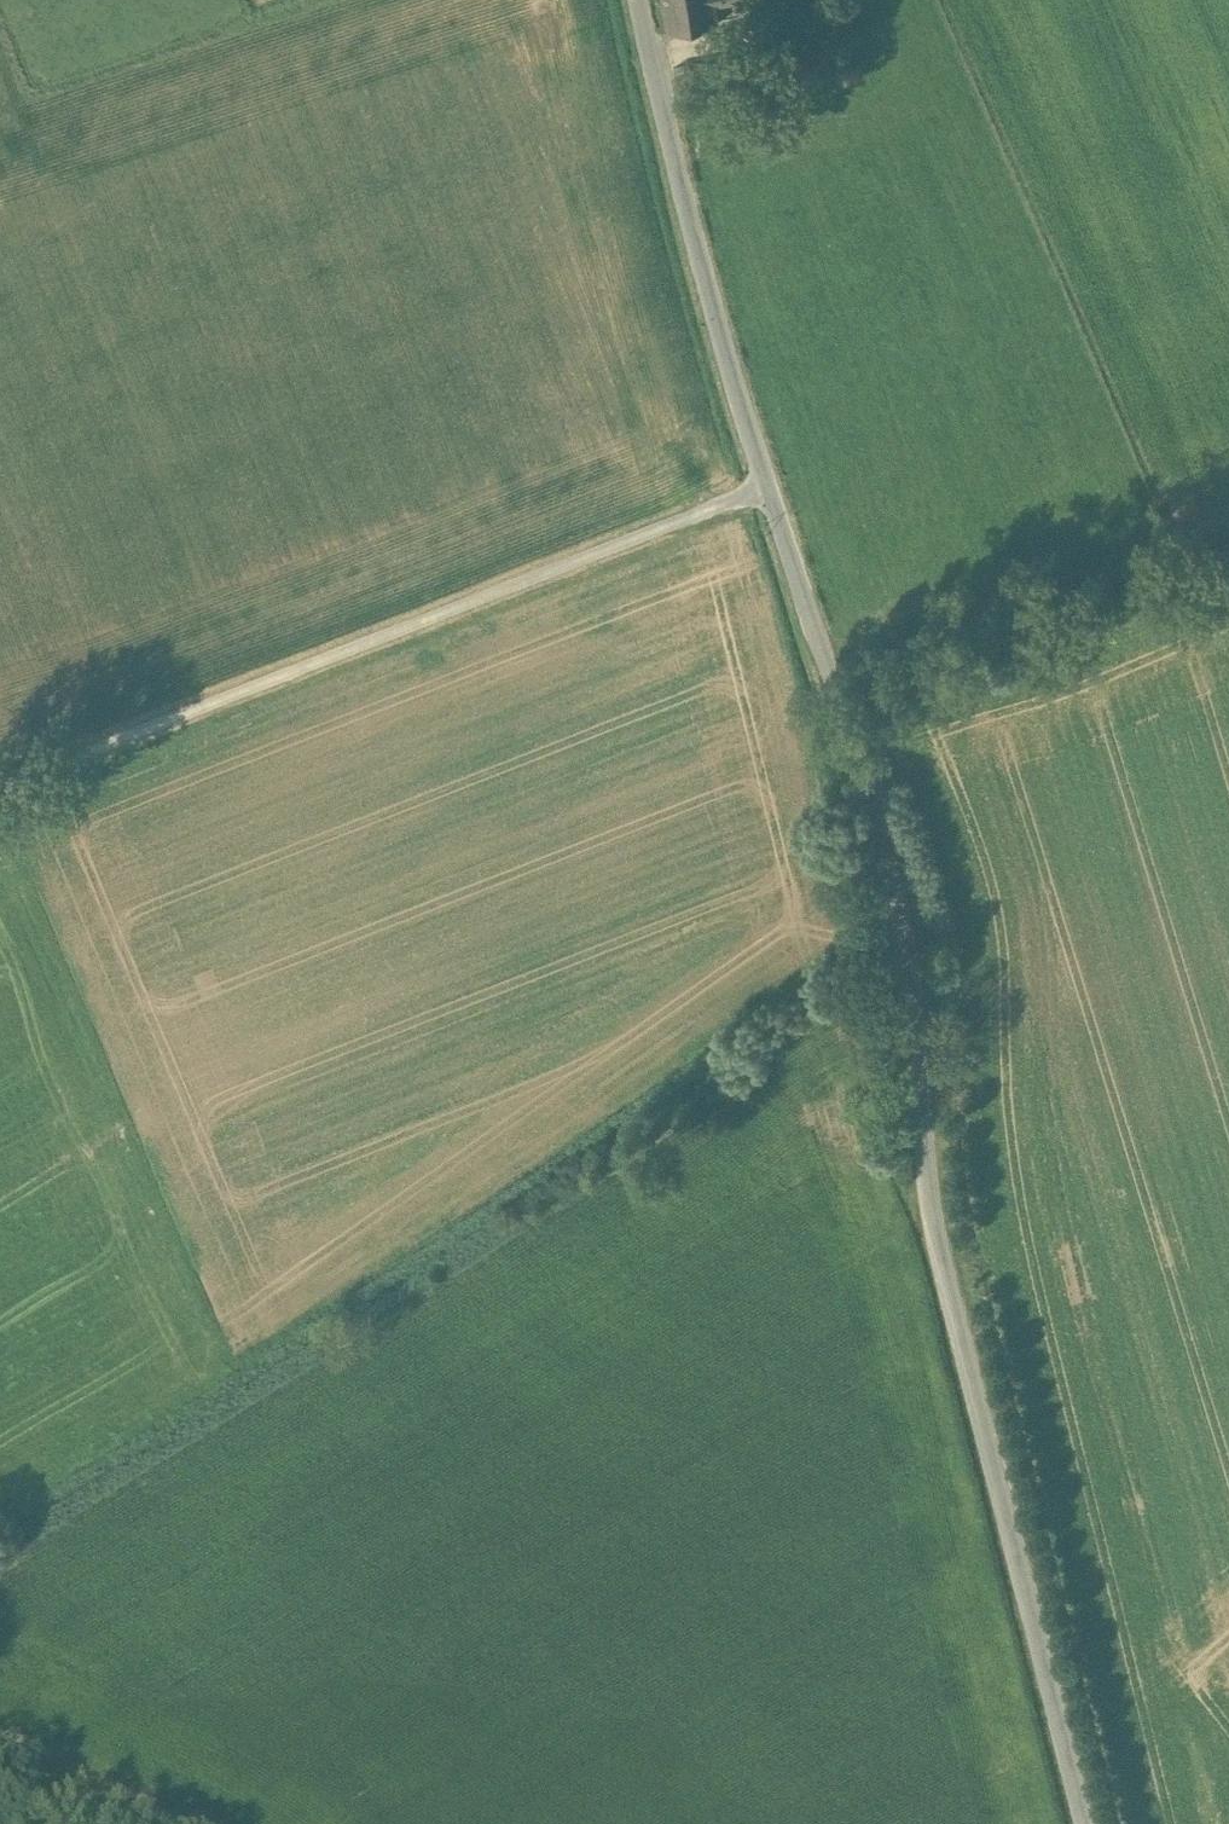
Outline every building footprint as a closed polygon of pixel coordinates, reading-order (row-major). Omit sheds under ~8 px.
[(668,32),(718,24),(715,5),(751,0),(663,0),(668,32)]
